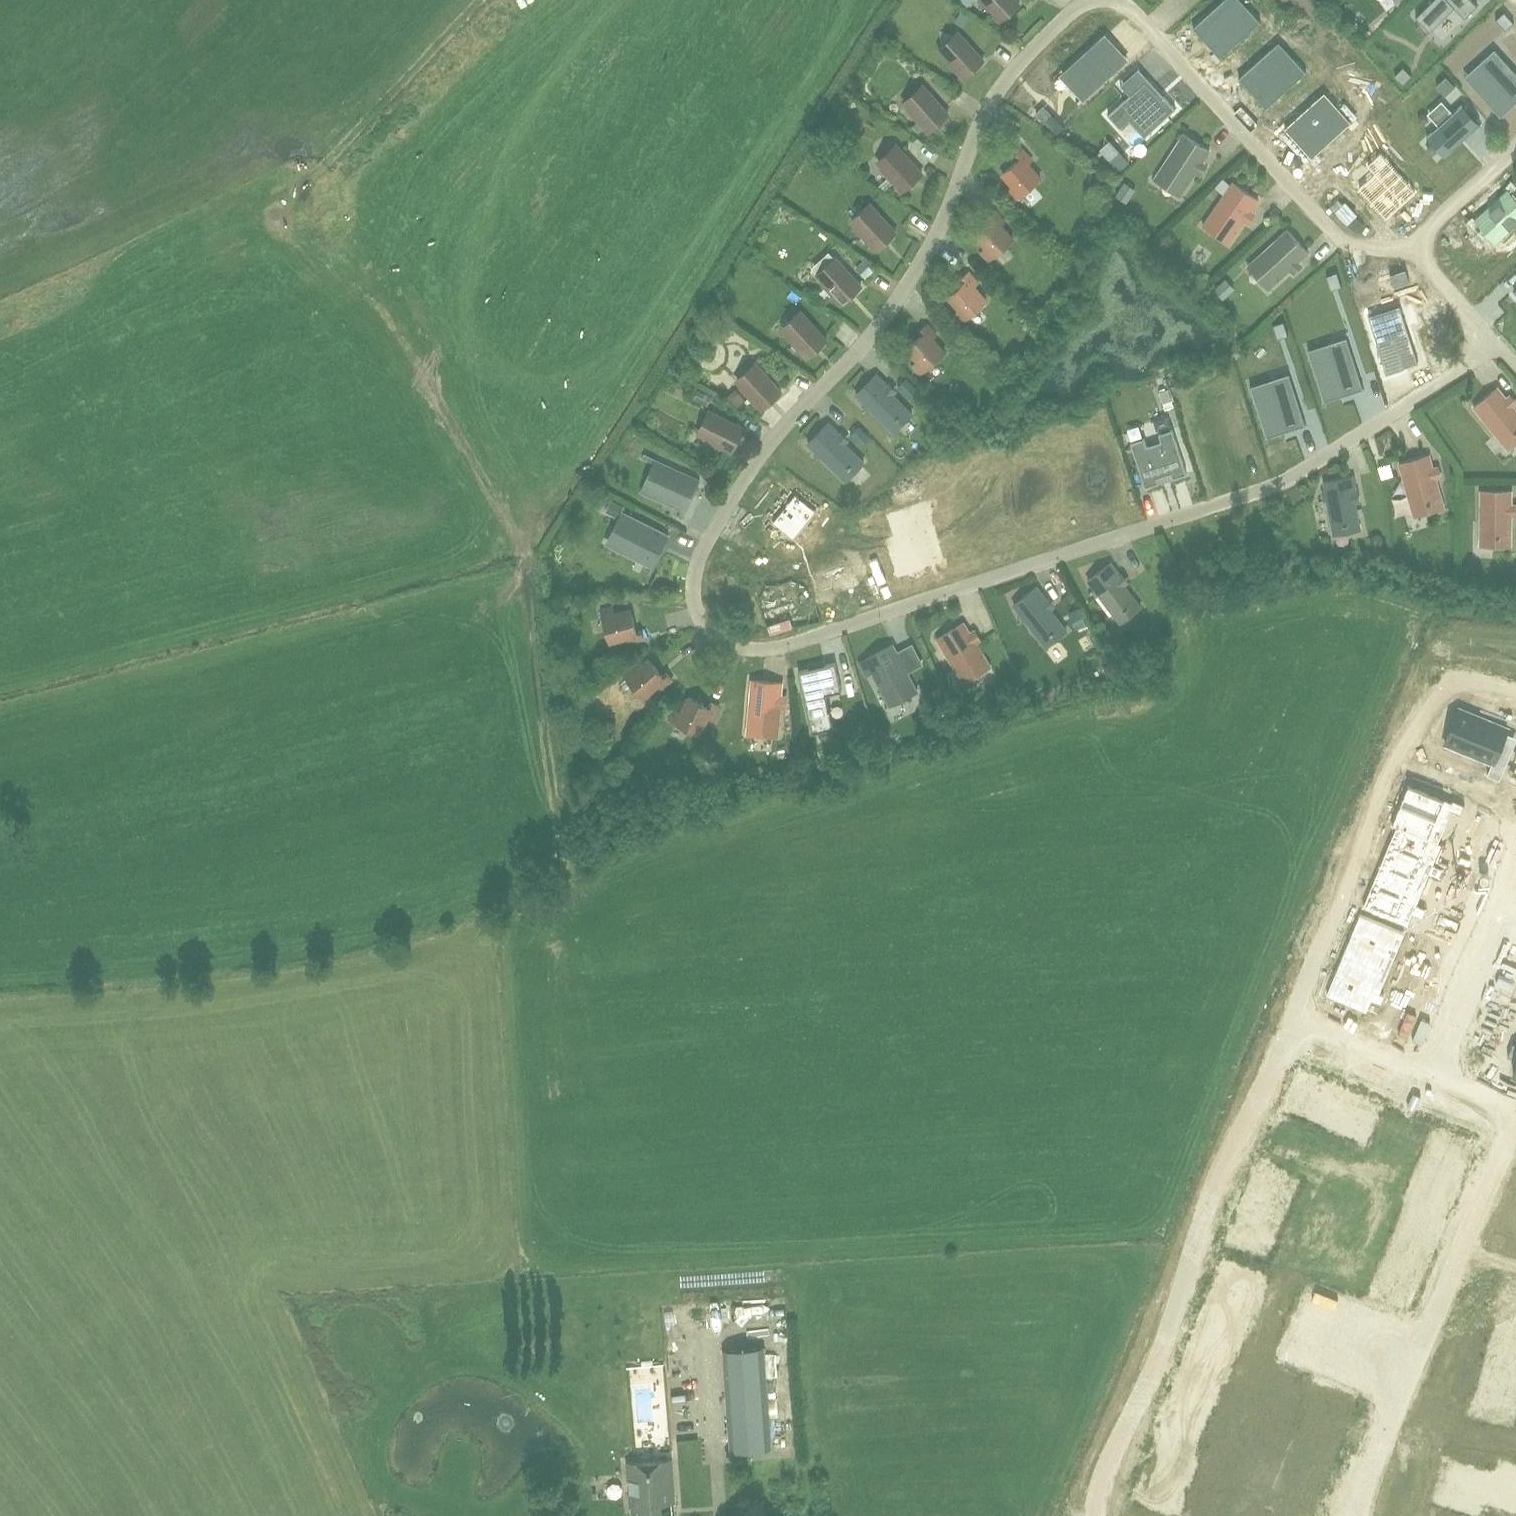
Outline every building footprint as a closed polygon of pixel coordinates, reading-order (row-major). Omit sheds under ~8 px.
[(1000,23),(1020,4),(1016,0),(980,0),(1000,23)] [(1193,27),(1221,57),(1261,21),(1248,7),(1240,14),(1227,0),(1223,0),(1193,27)] [(1303,1),(1301,0),(1287,0),(1284,3),(1292,11),(1303,1)] [(1416,17),(1417,17),(1418,16),(1430,28),(1453,6),(1465,18),(1478,5),(1472,0),(1433,0),(1416,17)] [(1496,19),(1506,30),(1514,22),(1505,11),(1496,19)] [(1082,97),(1072,105),(1073,106),(1082,98),(1124,60),(1114,49),(1116,46),(1106,36),(1072,67),(1082,77),(1072,86),(1082,97)] [(963,38),(943,56),(964,79),(984,61),(963,38)] [(1344,39),(1333,49),(1341,57),(1352,47),(1344,39)] [(1271,49),(1239,78),(1266,108),(1307,72),(1294,57),(1285,65),(1271,49)] [(1472,84),(1501,116),(1515,102),(1515,72),(1495,49),(1480,61),(1488,70),(1472,84)] [(1130,95),(1108,114),(1121,128),(1130,120),(1145,136),(1176,108),(1165,96),(1164,96),(1162,98),(1146,80),(1130,95)] [(928,91),(908,109),(929,132),(949,114),(928,91)] [(1316,98),(1284,127),(1312,158),(1352,121),(1339,107),(1331,115),(1316,98)] [(1439,126),(1427,136),(1428,137),(1429,136),(1445,154),(1444,155),(1445,156),(1481,124),(1480,123),(1478,124),(1463,106),(1464,105),(1463,104),(1453,113),(1439,126)] [(1203,162),(1210,151),(1184,134),(1176,146),(1181,149),(1164,176),(1185,190),(1197,173),(1198,172),(1197,171),(1202,163),(1203,164),(1203,163),(1203,162)] [(1020,159),(1003,174),(1014,187),(1008,191),(1016,200),(1041,178),(1028,164),(1032,160),(1023,150),(1016,155),(1020,159)] [(901,151),(881,169),(902,192),(922,173),(901,151)] [(1374,173),(1358,187),(1387,219),(1417,192),(1381,152),(1367,165),(1374,173)] [(1259,200),(1233,182),(1225,194),(1230,197),(1211,224),(1232,238),(1244,221),(1245,221),(1245,220),(1250,212),(1251,212),(1252,211),(1251,211),(1259,200)] [(1493,203),(1461,233),(1483,256),(1515,227),(1493,203)] [(896,233),(875,209),(870,204),(853,219),(858,225),(855,228),(876,251),(896,233)] [(992,221),(975,235),(987,248),(981,253),(988,261),(1014,239),(1001,225),(1005,222),(996,211),(989,217),(992,221)] [(1299,262),(1309,253),(1288,230),(1277,240),(1281,244),(1257,265),(1274,285),(1290,270),(1290,271),(1291,270),(1291,269),(1298,263),(1299,262)] [(862,287),(841,263),(821,282),(842,305),(862,287)] [(1406,269),(1390,274),(1394,286),(1410,281),(1406,269)] [(966,282),(949,296),(960,309),(954,314),(962,322),(987,301),(974,286),(978,283),(969,272),(962,278),(966,282)] [(1327,276),(1331,290),(1342,286),(1338,272),(1327,276)] [(1399,303),(1368,313),(1387,370),(1418,360),(1399,303)] [(827,340),(806,317),(801,312),(784,327),(789,332),(786,335),(807,358),(827,340)] [(1273,325),(1278,339),(1289,335),(1284,321),(1273,325)] [(924,334),(907,349),(918,361),(913,366),(920,374),(945,353),(933,338),(937,335),(927,324),(921,330),(924,334)] [(1332,353),(1311,360),(1325,401),(1364,389),(1347,337),(1329,343),(1332,353)] [(761,369),(740,388),(762,410),(782,392),(761,369)] [(1274,390),(1254,397),(1267,437),(1306,425),(1289,373),(1271,379),(1274,390)] [(876,374),(856,395),(874,412),(886,424),(894,432),(912,414),(886,388),(888,386),(876,374)] [(1474,407),(1483,418),(1487,415),(1508,439),(1515,433),(1515,409),(1514,407),(1515,406),(1514,405),(1513,406),(1507,399),(1508,398),(1507,397),(1498,387),(1474,407)] [(716,414),(706,436),(705,439),(715,444),(732,453),(744,429),(716,414)] [(829,423),(808,443),(826,461),(838,473),(846,481),(864,463),(838,437),(840,435),(829,423)] [(1187,473),(1173,429),(1159,433),(1161,441),(1147,445),(1145,438),(1131,442),(1146,487),(1159,482),(1157,477),(1172,473),(1173,478),(1187,473)] [(1430,455),(1400,464),(1404,477),(1409,476),(1418,507),(1443,499),(1437,479),(1437,478),(1436,478),(1433,469),(1434,469),(1434,467),(1433,468),(1430,455)] [(683,519),(700,481),(655,460),(641,491),(682,510),(679,517),(683,519)] [(1335,534),(1360,529),(1353,493),(1356,493),(1353,477),(1325,482),(1330,506),(1329,506),(1332,523),(1333,523),(1335,534)] [(1512,491),(1481,491),(1481,505),(1487,505),(1486,537),(1512,537),(1512,516),(1513,516),(1513,515),(1512,515),(1512,505),(1513,505),(1513,504),(1512,504),(1512,491)] [(796,493),(773,521),(794,538),(817,510),(796,493)] [(939,560),(922,507),(890,517),(898,539),(889,542),(900,573),(939,560)] [(627,515),(615,538),(634,548),(632,551),(655,563),(669,536),(627,515)] [(850,560),(817,575),(828,599),(861,584),(850,560)] [(1120,622),(1141,607),(1119,578),(1121,576),(1111,563),(1088,580),(1103,600),(1113,614),(1113,613),(1120,622)] [(1037,587),(1014,605),(1029,624),(1039,638),(1040,637),(1047,647),(1067,631),(1044,602),(1047,600),(1037,587)] [(612,607),(602,610),(610,642),(628,637),(630,642),(643,638),(641,630),(636,631),(630,610),(614,614),(612,607)] [(987,660),(964,622),(937,638),(944,650),(949,648),(965,673),(987,660)] [(915,685),(893,644),(866,659),(872,672),(877,670),(891,697),(915,685)] [(631,665),(622,672),(644,697),(659,685),(662,688),(672,679),(667,673),(663,676),(648,659),(635,670),(631,665)] [(840,669),(803,681),(823,742),(843,735),(833,703),(849,698),(840,669)] [(783,682),(752,680),(750,694),(756,694),(753,726),(779,729),(780,708),(781,708),(781,706),(780,706),(781,697),(782,697),(782,695),(783,682)] [(675,710),(670,720),(700,734),(708,717),(713,719),(719,706),(711,703),(709,707),(688,697),(681,713),(675,710)] [(1459,708),(1446,742),(1493,761),(1488,774),(1500,779),(1514,746),(1503,742),(1508,729),(1459,708)] [(1408,783),(1400,803),(1447,823),(1453,808),(1461,812),(1465,802),(1454,798),(1452,801),(1408,783)] [(1400,803),(1392,823),(1443,845),(1444,844),(1439,842),(1447,823),(1400,803)] [(1396,826),(1388,845),(1444,868),(1445,868),(1435,864),(1443,845),(1392,823),(1391,824),(1396,826)] [(1388,845),(1379,865),(1427,885),(1431,873),(1441,877),(1444,868),(1388,845)] [(1379,865),(1371,885),(1428,908),(1419,904),(1427,885),(1379,865)] [(1371,885),(1363,906),(1410,925),(1415,913),(1424,917),(1428,908),(1371,885)] [(1449,906),(1445,916),(1456,920),(1460,911),(1449,906)] [(1360,912),(1351,933),(1399,953),(1407,932),(1360,912)] [(1445,916),(1442,925),(1453,929),(1456,920),(1445,916)] [(1351,933),(1343,953),(1390,973),(1399,953),(1351,933)] [(1343,953),(1335,973),(1386,994),(1382,992),(1390,973),(1343,953)] [(1429,955),(1425,964),(1436,969),(1440,959),(1429,955)] [(1425,964),(1422,973),(1433,978),(1436,969),(1425,964)] [(1335,973),(1326,994),(1368,1011),(1373,999),(1382,1003),(1386,994),(1335,973)] [(1486,991),(1481,1002),(1504,1011),(1508,1000),(1486,991)] [(1413,995),(1409,1004),(1420,1009),(1424,999),(1413,995)] [(1464,1045),(1458,1058),(1480,1067),(1486,1054),(1464,1045)] [(1321,1076),(1299,1128),(1309,1132),(1312,1125),(1325,1130),(1343,1085),(1321,1076)] [(1343,1085),(1325,1130),(1337,1135),(1336,1140),(1345,1143),(1365,1095),(1343,1085)] [(1252,1180),(1242,1204),(1291,1224),(1292,1223),(1287,1221),(1296,1199),(1301,1201),(1306,1187),(1278,1175),(1272,1188),(1252,1180)] [(1242,1204),(1232,1228),(1246,1234),(1239,1252),(1274,1267),(1291,1224),(1242,1204)] [(1494,1305),(1510,1310),(1504,1329),(1515,1332),(1515,1282),(1502,1278),(1494,1305)] [(1481,1372),(1515,1383),(1515,1337),(1510,1336),(1505,1352),(1489,1347),(1481,1372)] [(677,1363),(677,1347),(657,1348),(658,1364),(642,1365),(643,1385),(693,1382),(692,1363),(677,1363)] [(723,1350),(730,1451),(772,1448),(765,1347),(723,1350)] [(1473,1399),(1489,1403),(1484,1418),(1515,1428),(1515,1383),(1481,1372),(1473,1399)] [(1438,1488),(1433,1504),(1467,1514),(1471,1503),(1478,1505),(1491,1463),(1465,1455),(1463,1463),(1443,1457),(1434,1487),(1438,1488)] [(1491,1500),(1507,1505),(1505,1509),(1515,1512),(1515,1463),(1503,1459),(1491,1500)] [(634,1515),(672,1515),(671,1502),(673,1502),(671,1460),(629,1462),(631,1504),(633,1503),(634,1515)]
